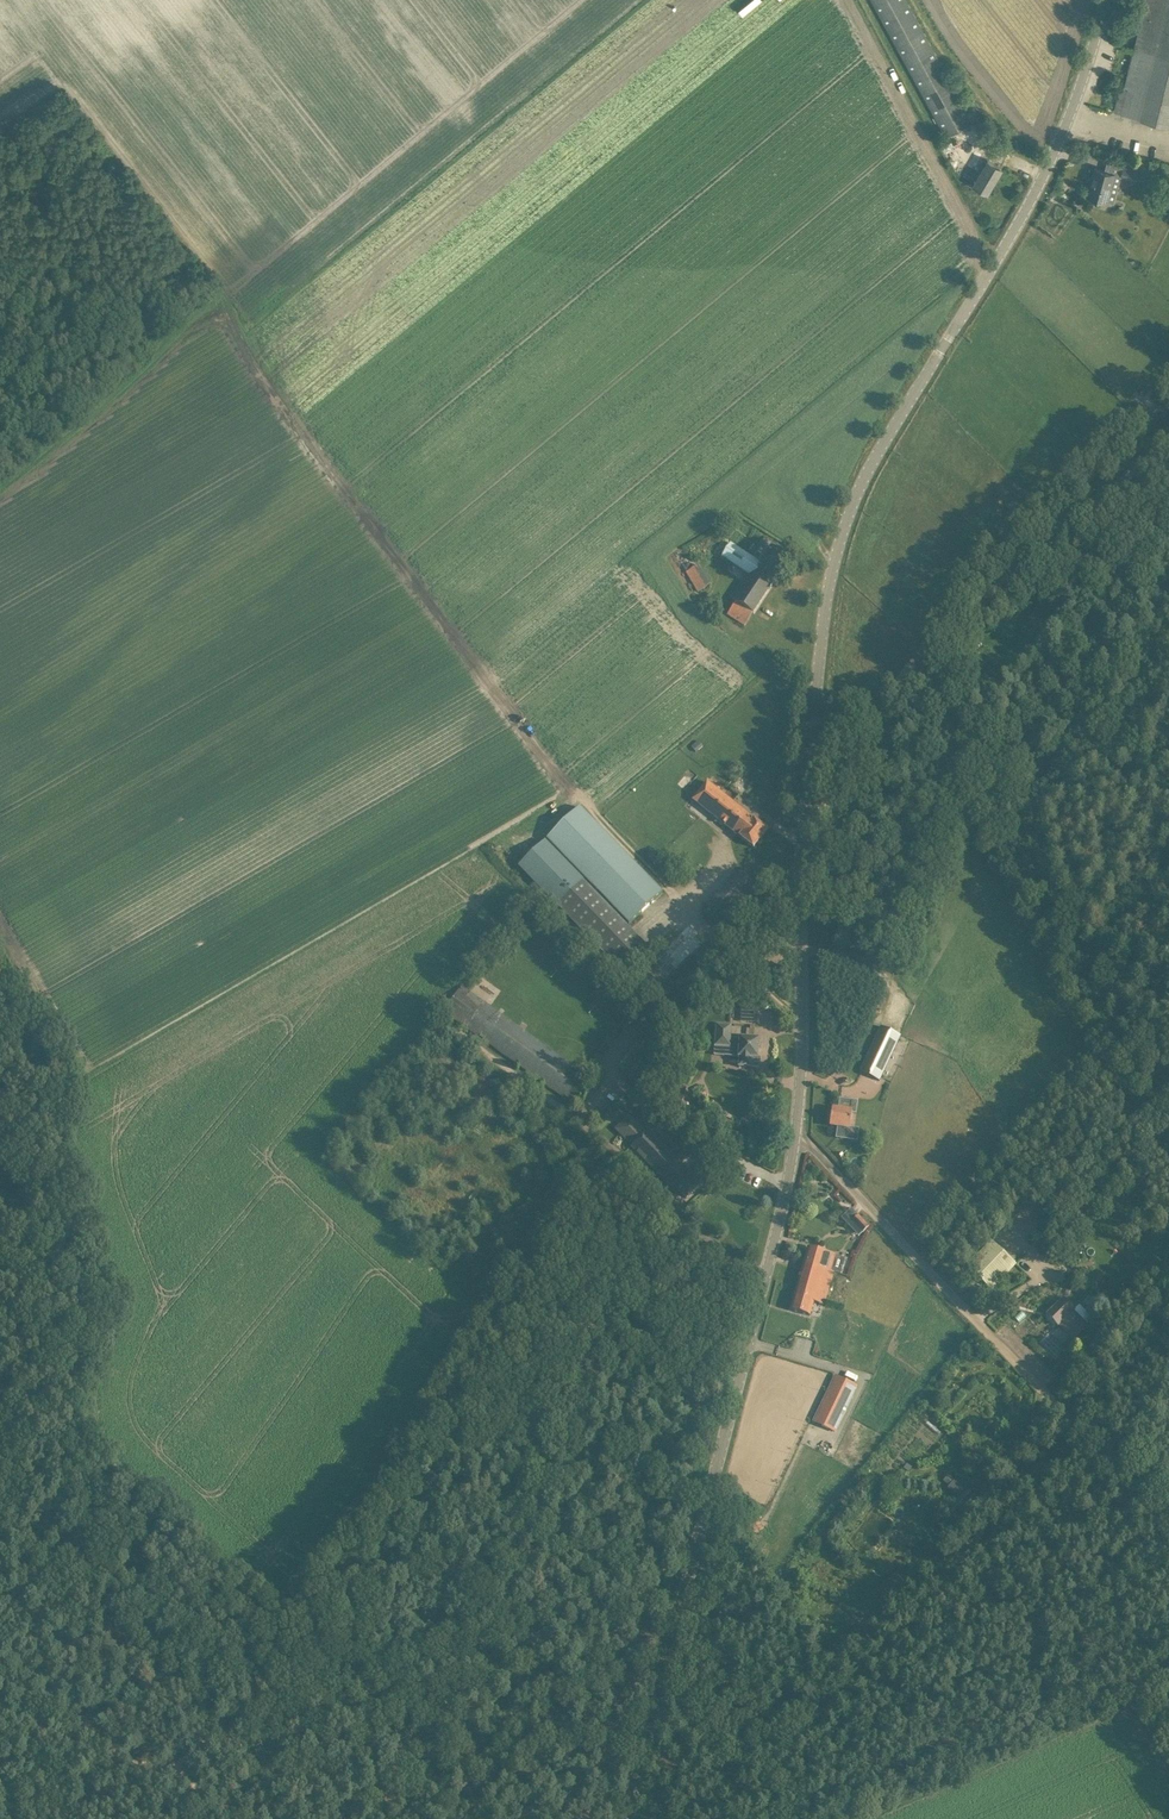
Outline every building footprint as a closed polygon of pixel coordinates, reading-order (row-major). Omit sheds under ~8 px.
[(946,139),(975,123),(908,0),(871,0),(946,139)] [(1168,125),(1168,0),(1147,0),(1125,86),(1128,86),(1121,113),(1168,125)] [(973,183),(988,191),(1002,167),(988,159),(973,183)] [(1138,171),(1123,167),(1121,176),(1136,180),(1138,171)] [(1087,195),(1106,201),(1114,173),(1095,168),(1087,195)] [(731,599),(733,601),(727,615),(744,626),(753,613),(753,614),(789,559),(771,547),(761,563),(731,544),(722,558),(747,574),(731,599)] [(696,592),(708,585),(697,565),(684,572),(696,592)] [(693,800),(753,847),(767,830),(707,782),(693,800)] [(547,839),(630,925),(663,893),(580,808),(547,839)] [(686,864),(695,852),(684,843),(674,855),(686,864)] [(557,906),(623,974),(649,949),(582,881),(557,906)] [(656,961),(666,971),(696,941),(686,931),(656,961)] [(578,1096),(574,1093),(586,1076),(462,987),(442,1015),(446,1019),(449,1015),(572,1104),(578,1096)] [(901,1033),(905,1026),(897,1022),(893,1029),(901,1033)] [(740,1039),(730,1038),(731,1026),(717,1025),(715,1046),(729,1046),(729,1056),(739,1056),(739,1057),(740,1057),(739,1067),(751,1068),(751,1067),(760,1068),(760,1058),(757,1057),(759,1039),(740,1038),(740,1039)] [(892,1032),(881,1026),(859,1072),(880,1081),(901,1036),(892,1032)] [(483,1098),(491,1083),(478,1077),(470,1091),(483,1098)] [(676,1085),(670,1105),(681,1108),(687,1088),(676,1085)] [(830,1126),(850,1129),(852,1112),(850,1112),(851,1102),(841,1100),(840,1110),(832,1109),(830,1126)] [(628,1116),(615,1129),(633,1146),(632,1147),(671,1186),(673,1184),(687,1198),(701,1184),(648,1131),(646,1133),(628,1116)] [(840,1219),(858,1238),(869,1227),(851,1209),(840,1219)] [(967,1266),(992,1289),(1016,1264),(991,1241),(967,1266)] [(808,1247),(804,1264),(833,1272),(838,1256),(808,1247)] [(833,1272),(804,1264),(790,1310),(810,1316),(814,1302),(824,1305),(833,1272)] [(1048,1316),(1058,1326),(1059,1325),(1075,1340),(1088,1327),(1072,1312),(1074,1310),(1063,1300),(1048,1316)] [(841,1337),(834,1339),(833,1335),(818,1341),(823,1354),(844,1346),(841,1337)] [(834,1431),(851,1398),(830,1388),(814,1421),(834,1431)] [(950,1508),(960,1515),(975,1497),(966,1489),(950,1508)]
